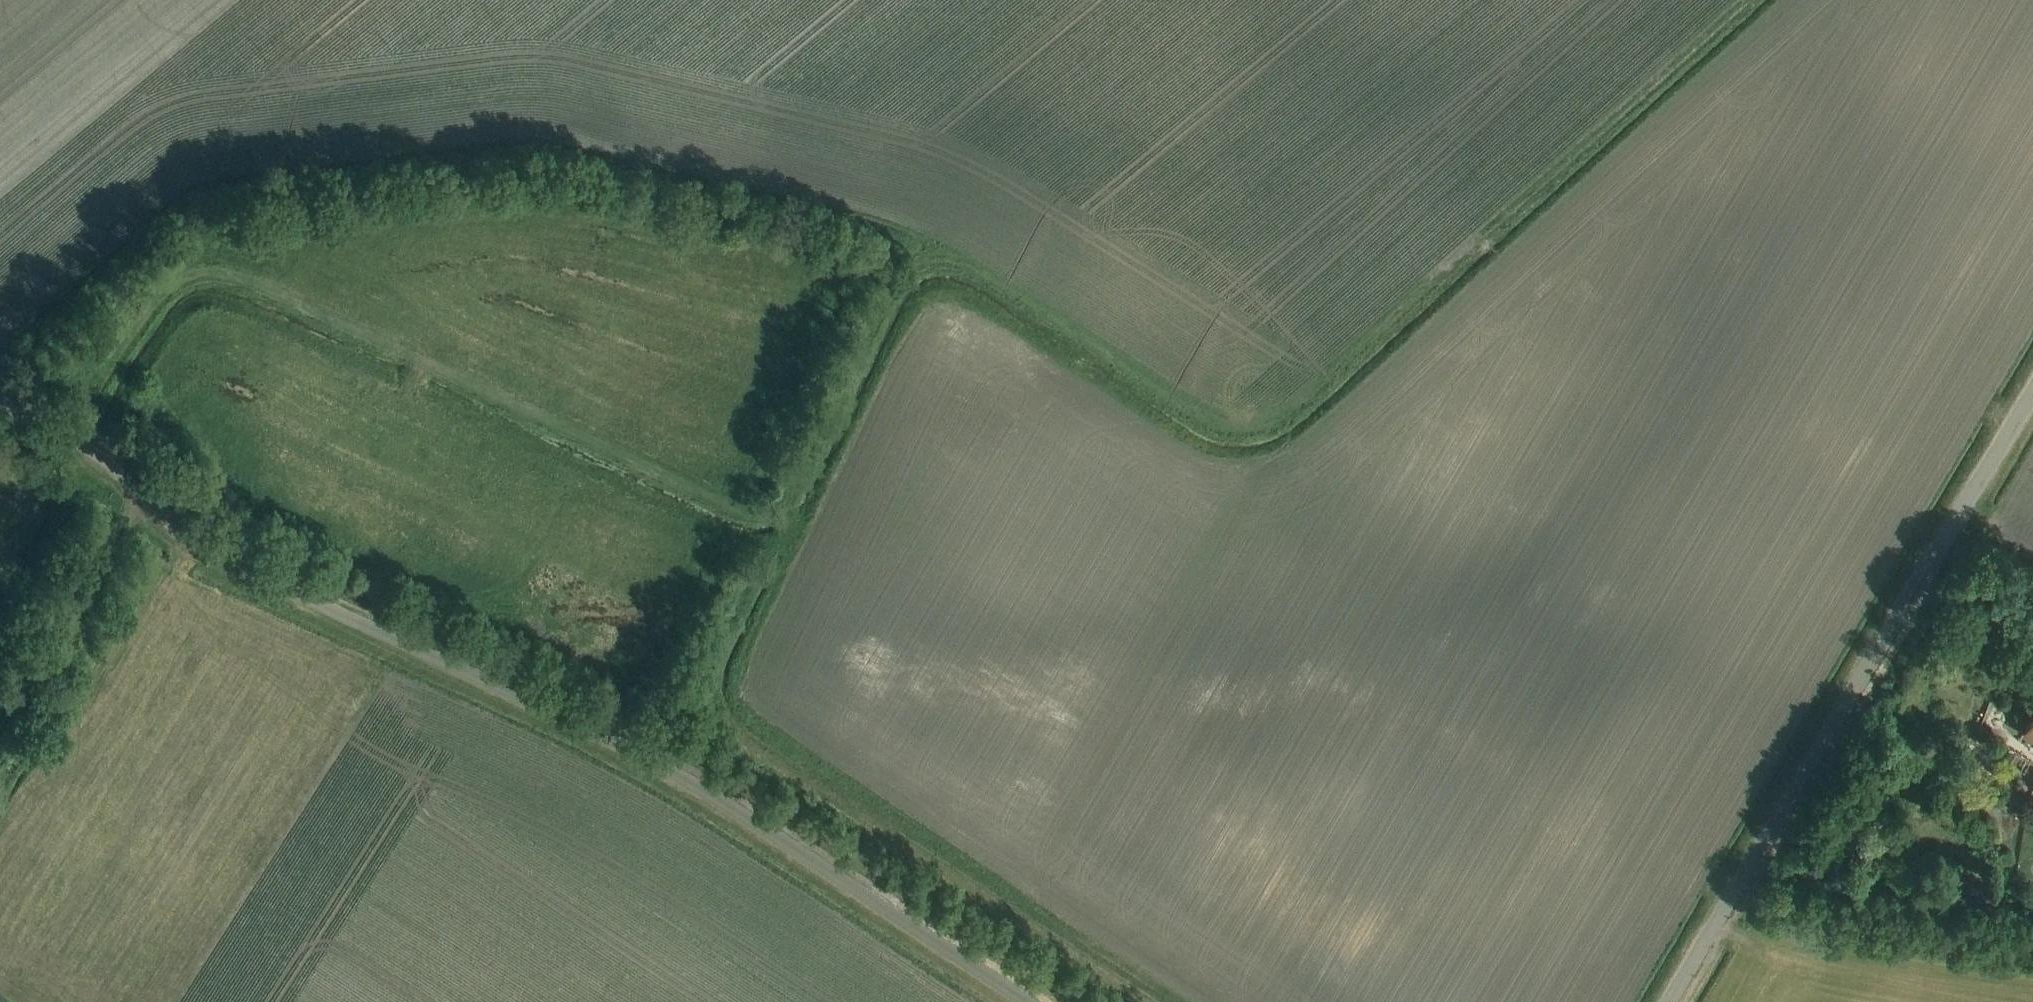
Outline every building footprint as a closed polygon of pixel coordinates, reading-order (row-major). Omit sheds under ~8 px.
[(2023,736),(2032,742),(2032,720),(2023,736)]
